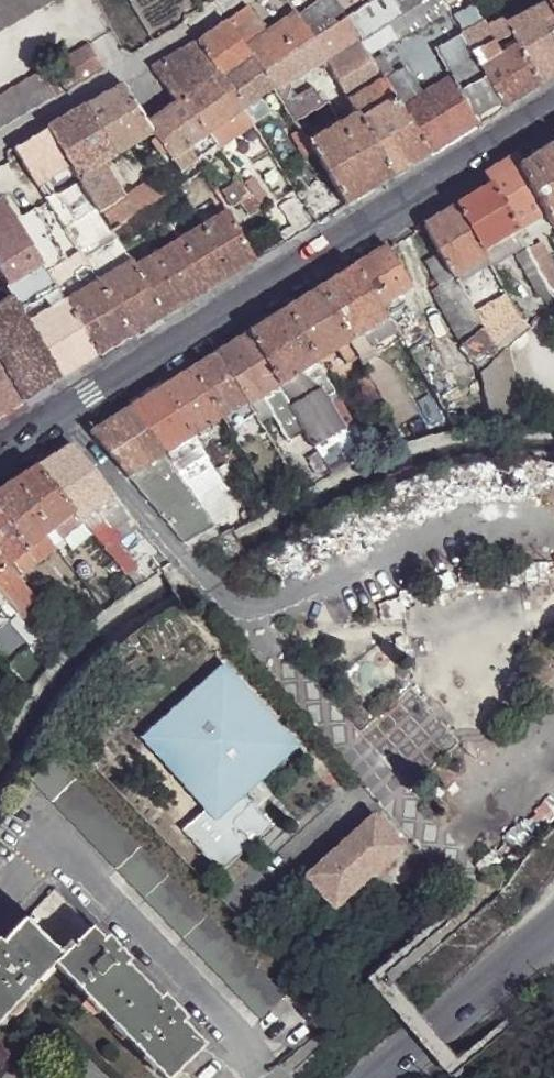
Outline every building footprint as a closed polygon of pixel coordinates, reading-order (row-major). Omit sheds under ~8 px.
[(51,0),(0,0),(0,30),(51,0)] [(332,25),(328,18),(340,9),(335,0),(324,0),(298,17),(312,38),(332,25)] [(448,10),(443,0),(370,0),(345,16),(369,55),(448,10)] [(553,77),(553,14),(547,0),(505,24),(501,21),(499,21),(485,28),(483,24),(482,22),(461,33),(463,36),(472,53),(492,42),(508,33),(514,44),(539,86),(553,77)] [(225,81),(254,60),(245,47),(273,27),(252,2),(197,42),(225,81)] [(261,70),(312,38),(298,17),(295,13),(273,27),(245,47),(254,60),(261,70)] [(372,61),(369,55),(345,16),(332,25),(312,38),(325,60),(349,99),(383,79),(372,61)] [(506,111),(505,109),(503,109),(472,53),(463,36),(438,49),(452,77),(477,125),(475,126),(477,127),(506,111)] [(315,67),(325,60),(312,38),(261,70),(272,88),(294,123),(299,121),(325,104),(313,85),(297,96),(287,81),(301,72),(302,75),(315,67)] [(183,98),(208,134),(244,108),(225,81),(197,42),(186,48),(201,69),(189,77),(197,88),(183,98)] [(505,109),(539,86),(514,44),(498,53),(492,42),(472,53),(503,109),(505,109)] [(105,70),(89,45),(41,73),(56,98),(105,70)] [(173,56),(189,77),(201,69),(186,48),(173,56)] [(383,81),(395,74),(383,54),(372,61),(383,79),(383,81)] [(176,102),(183,98),(197,88),(189,77),(173,56),(151,69),(176,102)] [(272,88),(261,70),(254,60),(225,81),(244,108),(259,98),(272,88)] [(429,154),(475,126),(477,125),(452,77),(422,93),(406,68),(395,74),(383,81),(394,98),(429,154)] [(56,98),(41,73),(0,97),(0,132),(56,98)] [(359,119),(394,98),(383,81),(383,79),(349,99),(356,114),(359,119)] [(114,156),(152,134),(153,133),(148,123),(123,84),(84,107),(114,156)] [(178,172),(217,146),(208,134),(183,98),(176,102),(148,123),(153,133),(152,134),(178,172)] [(269,111),(259,98),(244,108),(252,124),(269,111)] [(392,177),(429,154),(394,98),(359,119),(392,177)] [(114,156),(84,107),(47,128),(71,165),(77,176),(80,179),(98,208),(98,210),(112,230),(146,207),(154,201),(168,192),(159,178),(150,178),(124,197),(101,163),(114,156)] [(217,146),(219,149),(253,125),(252,124),(244,108),(208,134),(217,146)] [(378,185),(392,177),(359,119),(356,114),(340,124),(378,185)] [(294,123),(298,129),(306,143),(311,140),(299,121),(294,123)] [(346,205),(378,185),(340,124),(339,125),(311,140),(306,143),(312,152),(346,205)] [(112,230),(98,210),(98,208),(80,179),(56,193),(47,180),(71,165),(47,128),(16,148),(46,199),(50,204),(82,254),(131,336),(164,316),(134,268),(112,230)] [(302,158),(312,152),(306,143),(298,129),(288,136),(302,158)] [(521,164),(520,165),(547,213),(553,226),(553,144),(521,164)] [(483,175),(489,184),(490,184),(516,230),(547,213),(520,165),(521,164),(516,155),(483,175)] [(243,182),(251,194),(257,203),(265,197),(251,176),(243,182)] [(219,215),(226,211),(206,177),(200,180),(219,215)] [(241,201),(251,194),(243,182),(240,178),(221,190),(228,202),(234,206),(241,201)] [(314,225),(340,209),(324,183),(317,179),(294,193),(295,194),(314,225)] [(189,191),(183,182),(176,187),(186,202),(191,199),(187,193),(189,191)] [(489,184),(456,204),(483,250),(516,230),(490,184),(489,184)] [(2,200),(15,221),(26,215),(13,193),(2,200)] [(251,216),(261,209),(257,203),(251,194),(241,201),(251,216)] [(296,235),(314,225),(295,194),(276,206),(296,235)] [(0,201),(0,272),(8,285),(5,287),(61,379),(98,357),(65,303),(47,272),(41,262),(15,221),(2,200),(0,201)] [(164,316),(210,288),(181,239),(165,217),(154,201),(146,207),(172,244),(134,268),(164,316)] [(456,204),(424,224),(439,252),(453,276),(486,257),(483,250),(456,204)] [(41,262),(47,272),(65,262),(32,211),(26,215),(15,221),(41,262)] [(240,269),(255,260),(226,211),(219,215),(202,226),(181,239),(210,288),(240,269)] [(483,250),(486,257),(490,263),(524,243),(516,230),(483,250)] [(529,250),(548,285),(549,288),(553,296),(553,267),(540,242),(529,250)] [(386,246),(354,266),(378,304),(407,289),(412,287),(386,246)] [(551,303),(553,299),(553,296),(549,288),(548,285),(529,250),(527,247),(518,252),(539,287),(536,289),(538,292),(551,303)] [(453,276),(439,252),(424,261),(438,285),(454,277),(453,276)] [(98,357),(131,336),(82,254),(68,263),(84,290),(65,303),(98,357)] [(354,266),(319,288),(348,340),(386,315),(378,304),(354,266)] [(454,277),(438,285),(430,290),(461,344),(482,328),(454,277)] [(24,402),(61,379),(5,287),(0,290),(0,362),(24,402)] [(319,288),(287,307),(316,360),(348,340),(319,288)] [(407,289),(378,304),(386,315),(391,324),(417,309),(407,289)] [(287,307),(250,331),(279,385),(296,374),(316,360),(287,307)] [(512,314),(484,331),(492,344),(493,347),(517,325),(512,314)] [(386,315),(348,340),(361,362),(386,346),(400,338),(391,324),(386,315)] [(484,331),(482,328),(461,344),(462,346),(473,359),(492,344),(484,331)] [(250,331),(218,352),(247,400),(249,404),(279,385),(250,331)] [(460,349),(481,377),(497,355),(493,347),(492,344),(473,359),(462,346),(460,349)] [(386,346),(361,362),(367,373),(384,402),(391,416),(399,430),(425,416),(386,346)] [(218,352),(192,369),(222,417),(247,400),(218,352)] [(316,360),(296,374),(320,387),(325,394),(333,390),(316,360)] [(24,402),(0,362),(0,417),(24,402)] [(192,369),(162,388),(194,435),(222,417),(192,369)] [(371,381),(367,373),(355,380),(373,409),(384,402),(371,381)] [(296,374),(279,385),(304,430),(311,443),(342,429),(325,394),(320,387),(296,374)] [(279,385),(249,404),(258,419),(270,412),(286,441),(304,430),(279,385)] [(133,406),(165,453),(194,435),(162,388),(133,406)] [(133,406),(91,433),(128,476),(165,453),(133,406)] [(379,422),(390,441),(401,435),(399,430),(391,416),(379,422)] [(352,424),(342,429),(356,457),(368,452),(352,424)] [(194,435),(165,453),(177,471),(200,503),(228,486),(224,480),(213,466),(210,460),(205,453),(201,447),(194,435)] [(116,496),(72,444),(42,464),(76,508),(83,517),(116,496)] [(315,473),(325,468),(325,467),(316,451),(305,456),(315,473)] [(128,476),(186,546),(217,527),(200,503),(177,471),(165,453),(128,476)] [(221,461),(213,466),(224,480),(231,476),(221,461)] [(42,464),(0,492),(0,513),(28,550),(49,531),(76,508),(42,464)] [(140,525),(116,496),(83,517),(85,520),(89,526),(92,529),(106,547),(116,538),(118,541),(140,525)] [(85,520),(83,517),(76,508),(49,531),(57,542),(74,529),(85,520)] [(8,566),(15,561),(28,550),(0,513),(0,572),(8,566)] [(79,535),(89,526),(85,520),(74,529),(79,535)] [(84,535),(92,529),(89,526),(79,535),(82,538),(85,536),(84,535)] [(115,575),(123,569),(106,547),(92,529),(84,535),(85,536),(109,566),(115,575)] [(57,542),(49,531),(28,550),(38,563),(55,549),(60,545),(57,542)] [(97,575),(109,566),(85,536),(82,538),(74,545),(97,575)] [(132,561),(118,541),(116,538),(106,547),(123,569),(132,561)] [(25,574),(38,563),(28,550),(15,561),(24,572),(25,574)] [(15,561),(8,566),(17,577),(24,572),(15,561)] [(9,600),(20,614),(28,608),(37,601),(18,578),(17,577),(8,566),(0,572),(0,589),(2,592),(9,600)] [(2,606),(9,600),(2,592),(0,589),(0,604),(2,606)] [(40,639),(20,614),(9,600),(2,606),(0,604),(0,654),(8,663),(40,639)] [(20,614),(40,639),(47,632),(28,608),(20,614)] [(225,671),(150,736),(209,804),(180,829),(217,873),(272,825),(239,788),(289,745),(225,671)] [(62,749),(68,743),(60,733),(53,740),(62,749)] [(52,758),(29,780),(260,1018),(283,996),(52,758)] [(376,817),(308,877),(336,908),(403,847),(376,817)] [(53,890),(23,921),(62,957),(90,929),(53,890)] [(53,965),(62,957),(23,921),(0,946),(0,1022),(53,965)] [(53,965),(163,1077),(172,1077),(205,1046),(179,1019),(163,1002),(122,961),(107,945),(90,929),(62,957),(53,965)] [(110,943),(107,945),(122,961),(125,958),(110,943)] [(163,1002),(179,1019),(182,1015),(167,1000),(163,1002)]
